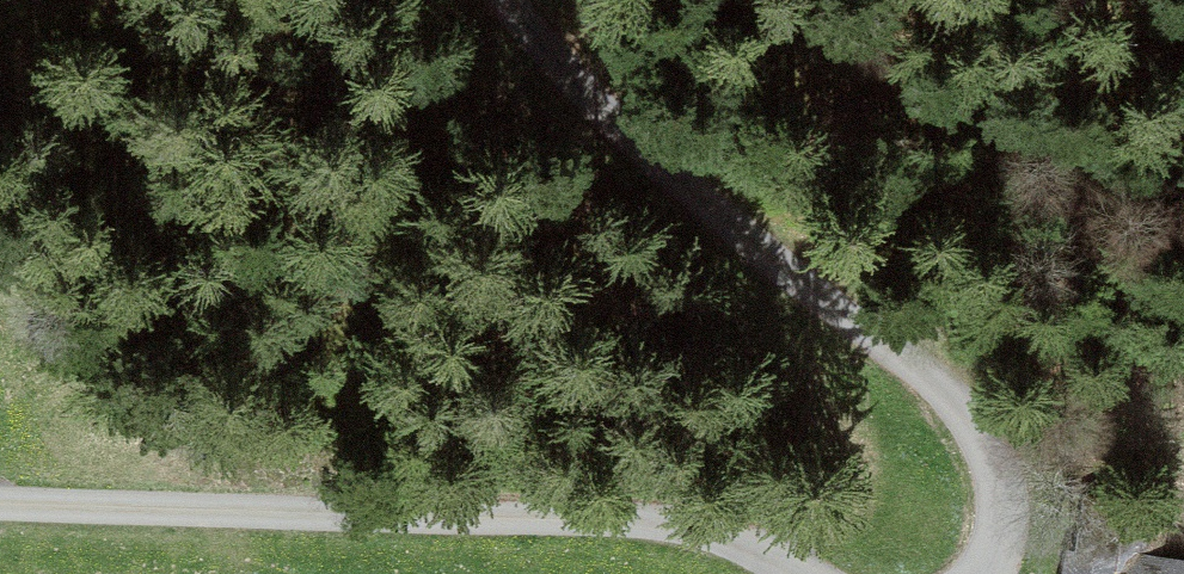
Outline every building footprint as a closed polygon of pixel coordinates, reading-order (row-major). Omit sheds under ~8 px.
[(1095,494),(1083,573),(1183,573),(1183,559),(1153,554),(1161,504),(1095,494)]
